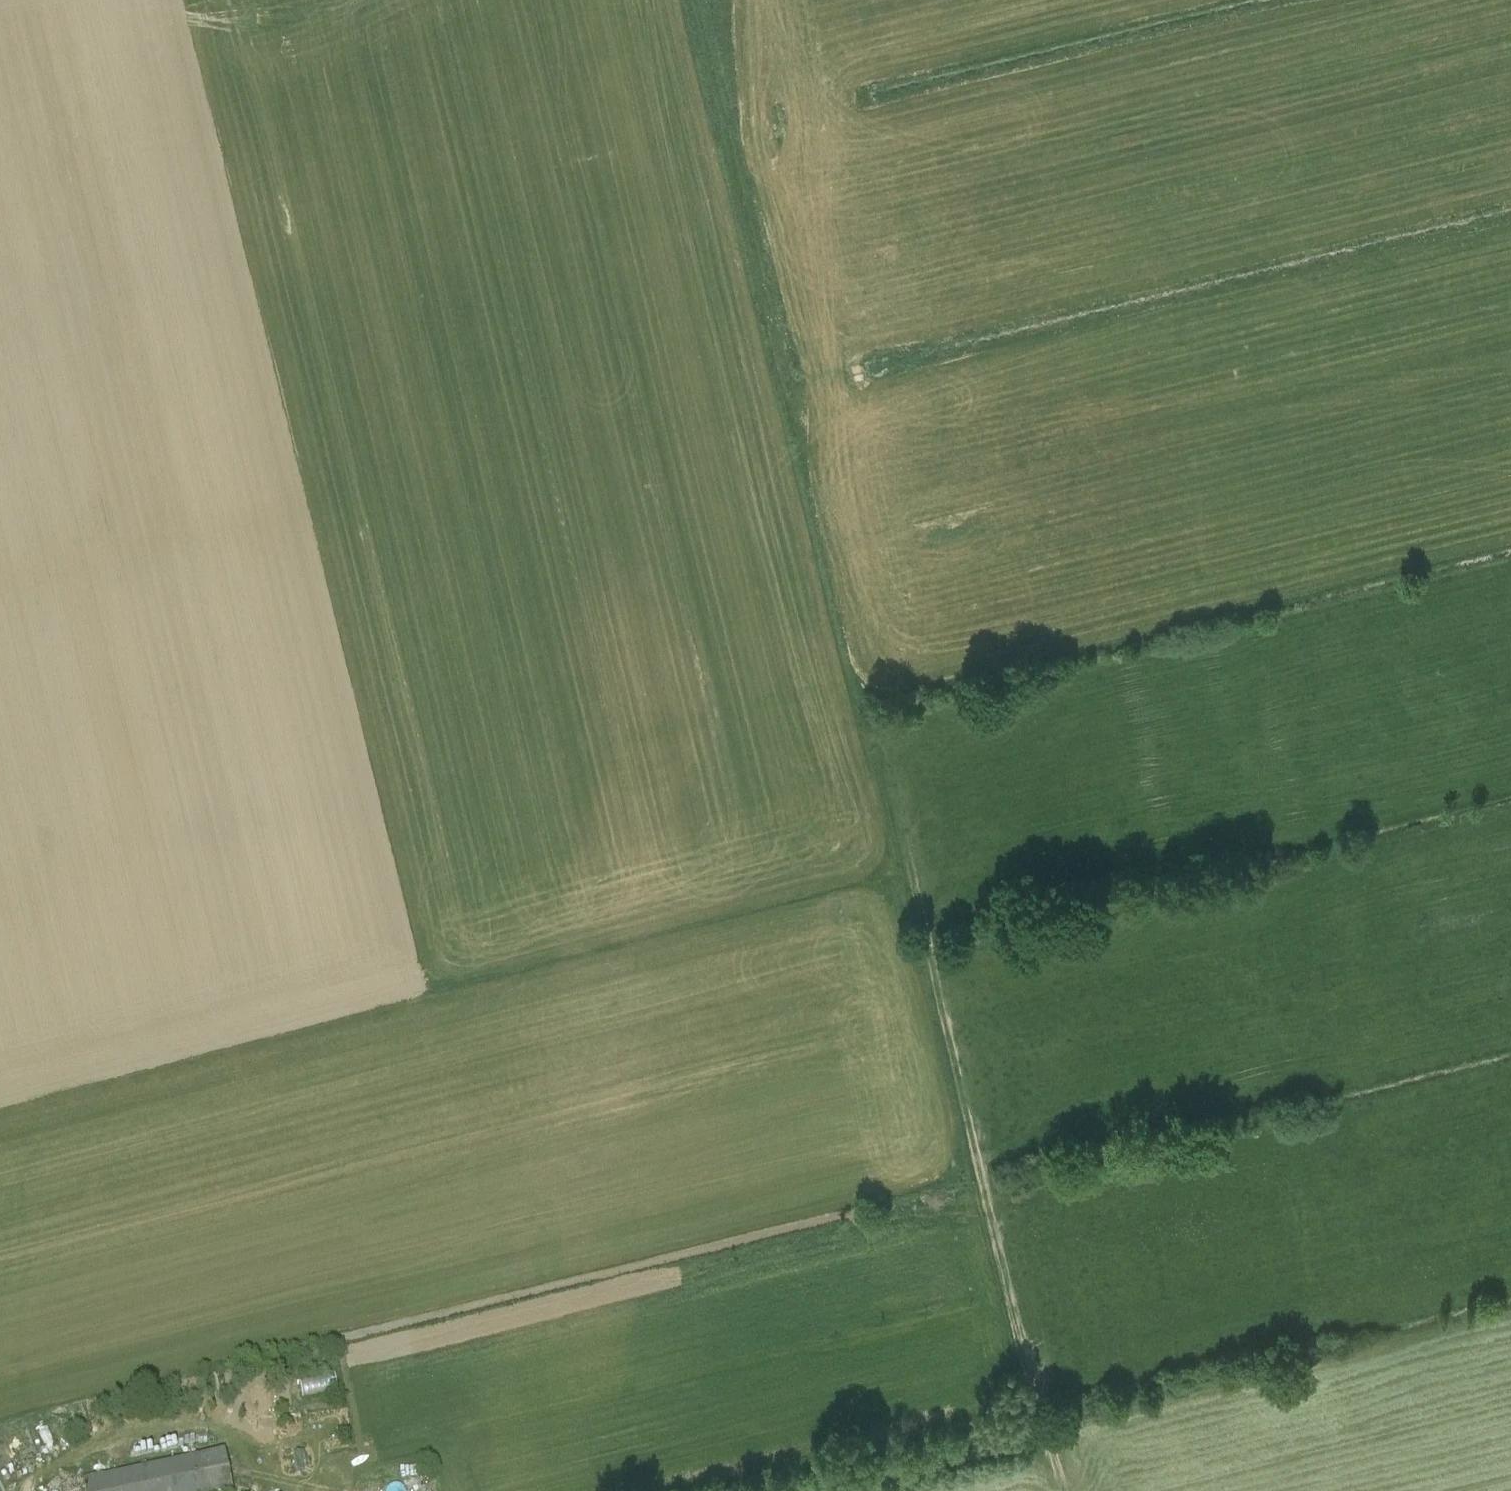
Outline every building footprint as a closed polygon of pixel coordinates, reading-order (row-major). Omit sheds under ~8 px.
[(301,1395),(337,1388),(334,1375),(299,1382),(301,1395)] [(233,1490),(231,1480),(224,1449),(83,1480),(85,1490),(228,1490),(233,1490)]
